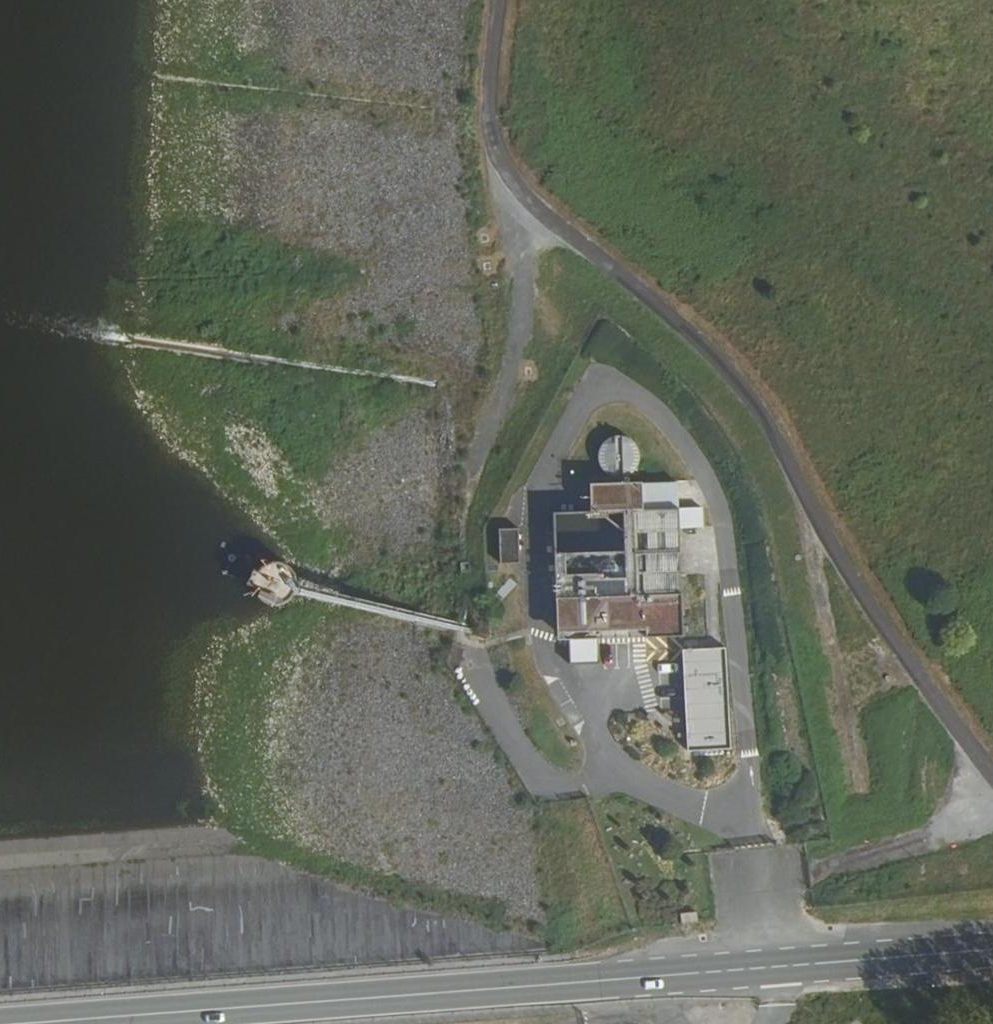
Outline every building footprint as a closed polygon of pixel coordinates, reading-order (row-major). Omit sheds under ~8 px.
[(598,437),(599,468),(638,466),(637,436),(598,437)] [(559,596),(560,632),(679,631),(674,511),(646,511),(647,483),(594,483),(594,512),(558,511),(559,593),(559,596)] [(520,528),(503,528),(503,561),(520,561),(520,528)] [(568,660),(590,660),(590,641),(568,641),(568,660)] [(722,645),(679,646),(681,747),(724,746),(722,645)]
